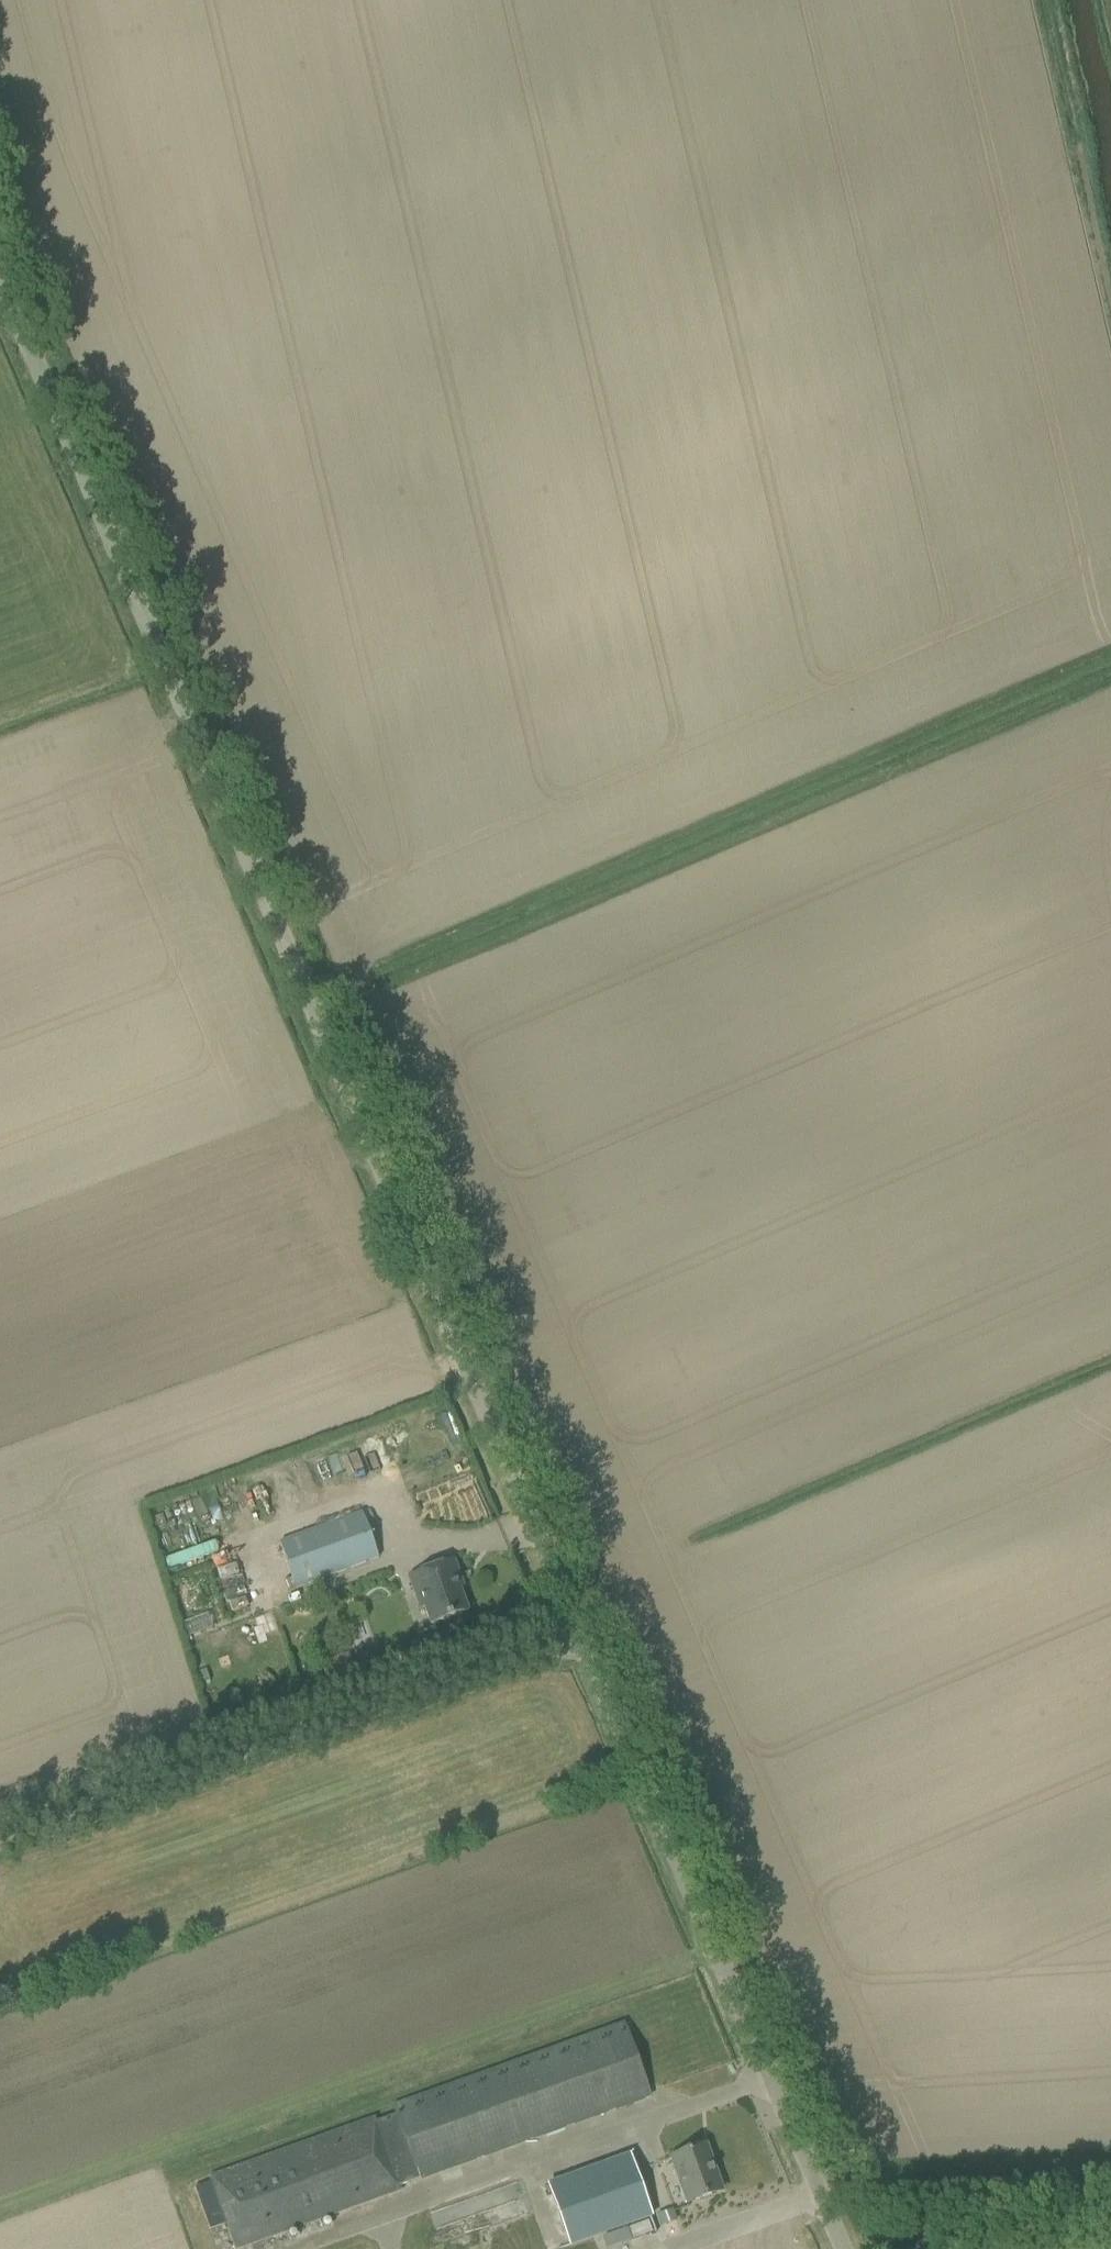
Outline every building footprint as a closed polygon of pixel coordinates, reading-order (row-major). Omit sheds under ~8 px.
[(279,1543),(296,1588),(346,1570),(357,1566),(378,1558),(362,1513),(341,1520),(279,1543)] [(408,1576),(414,1593),(418,1592),(430,1625),(468,1612),(460,1590),(464,1588),(453,1560),(408,1576)] [(194,2188),(209,2230),(226,2224),(234,2248),(242,2248),(401,2192),(399,2186),(419,2179),(420,2180),(650,2097),(623,2024),(393,2107),(396,2115),(377,2122),(375,2117),(208,2177),(210,2182),(194,2188)] [(672,2158),(688,2203),(721,2191),(705,2146),(672,2158)] [(548,2185),(570,2245),(651,2216),(629,2156),(548,2185)]
